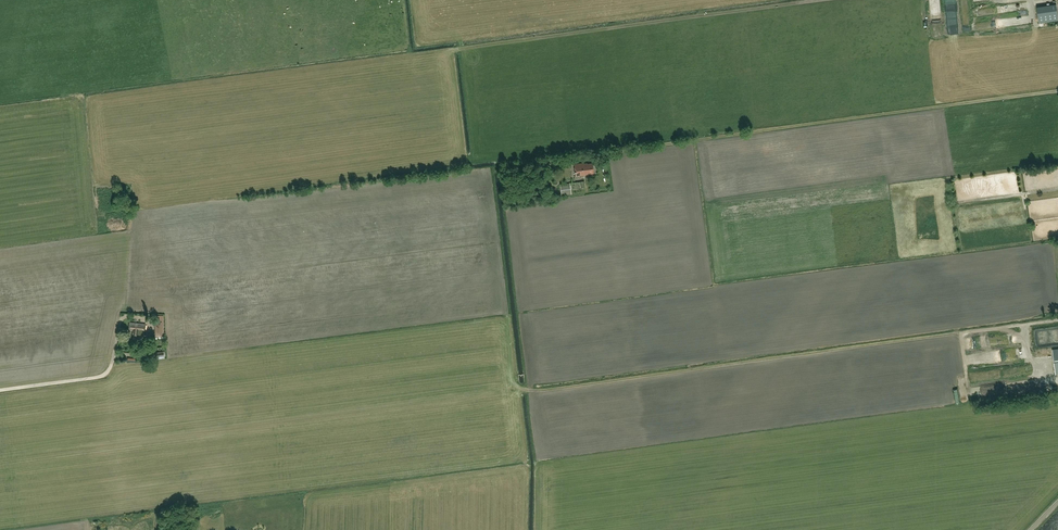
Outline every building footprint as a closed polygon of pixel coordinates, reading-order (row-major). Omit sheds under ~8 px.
[(1056,4),(1037,7),(1039,23),(1057,20),(1057,17),(1056,4)] [(574,164),(576,176),(594,173),(592,163),(583,165),(583,163),(574,164)] [(572,194),(570,182),(560,184),(561,196),(572,194)] [(129,330),(133,330),(133,336),(138,337),(138,336),(143,337),(143,331),(144,332),(145,324),(130,322),(129,330)]
